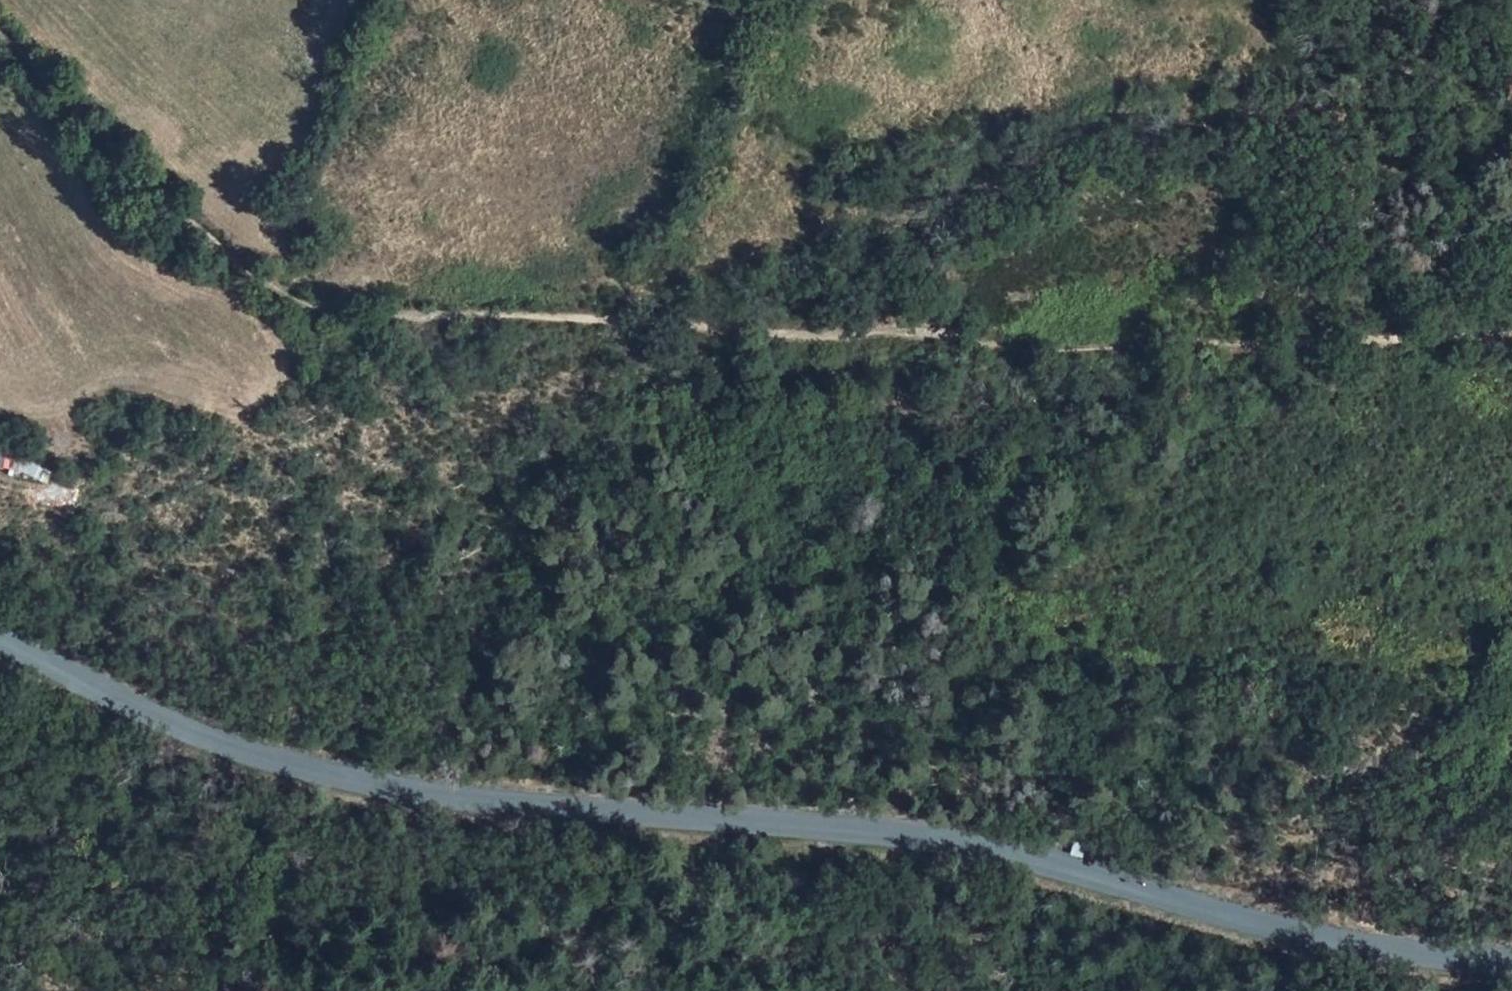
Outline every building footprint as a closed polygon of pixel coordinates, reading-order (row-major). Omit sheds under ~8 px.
[(1085,845),(1071,843),(1070,855),(1083,857),(1085,845)]
